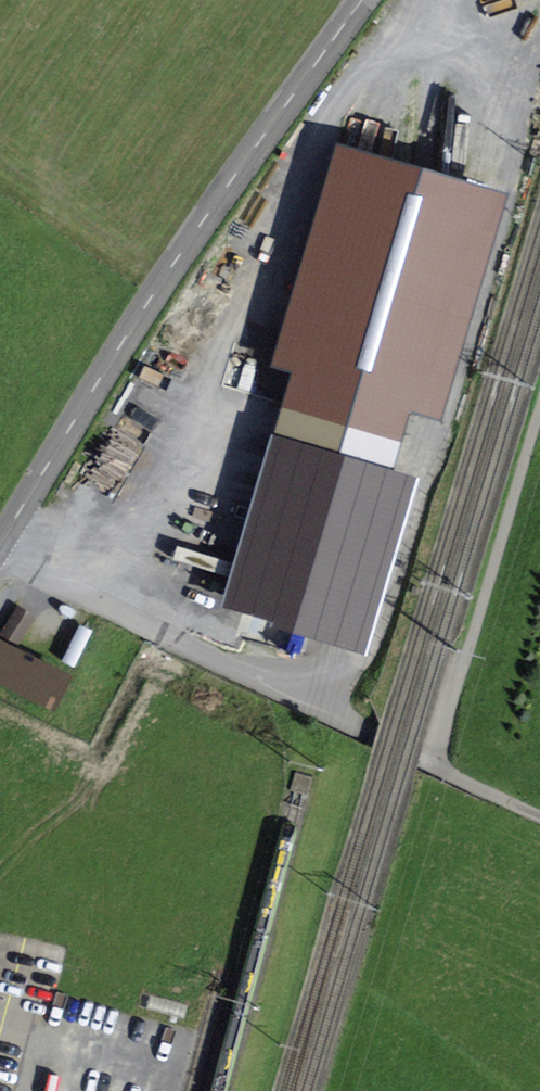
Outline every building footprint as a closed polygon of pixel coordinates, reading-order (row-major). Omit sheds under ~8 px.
[(313,370),(292,444),(390,472),(411,397),(433,403),(493,195),(348,154),(288,363),(313,370)] [(306,627),(348,640),(397,474),(390,472),(292,444),(236,636),(298,655),(306,627)] [(2,634),(17,643),(33,619),(18,609),(2,634)] [(57,713),(73,677),(0,643),(0,686),(57,713)]
